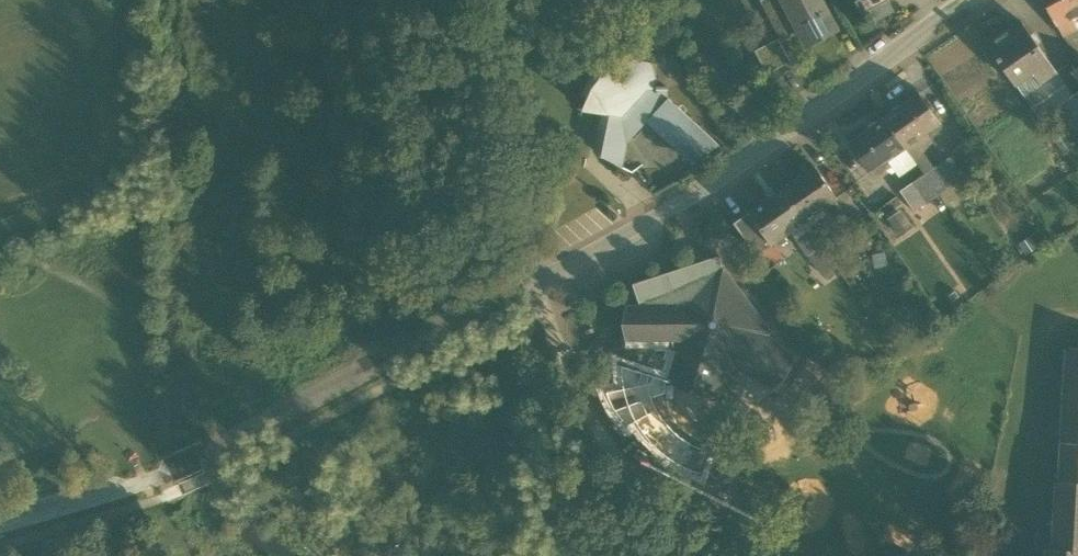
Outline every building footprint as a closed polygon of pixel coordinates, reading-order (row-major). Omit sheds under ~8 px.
[(809,44),(835,30),(826,12),(829,11),(823,0),(764,0),(785,39),(801,30),(809,44)] [(863,14),(870,10),(889,0),(855,0),(863,14)] [(870,10),(876,21),(896,11),(890,0),(889,0),(870,10)] [(1077,13),(1077,0),(1043,0),(1056,24),(1057,24),(1063,36),(1077,28),(1071,17),(1077,13)] [(1014,83),(1015,82),(1031,71),(1040,85),(1057,73),(1021,21),(987,45),(1014,83)] [(755,50),(767,73),(790,61),(778,38),(755,50)] [(602,155),(623,167),(628,142),(650,118),(668,97),(667,86),(658,86),(655,62),(619,56),(593,68),(582,94),(585,103),(584,109),(602,112),(610,114),(602,155)] [(1024,96),(1040,85),(1031,71),(1015,82),(1024,96)] [(1040,85),(1024,96),(1040,117),(1058,105),(1072,95),(1057,73),(1040,85)] [(1075,131),(1077,128),(1077,91),(1072,95),(1058,105),(1075,131)] [(919,92),(884,117),(906,148),(927,133),(941,123),(919,92)] [(650,118),(696,161),(720,145),(669,97),(668,97),(650,118)] [(594,152),(602,155),(610,114),(602,112),(594,152)] [(888,161),(906,148),(884,117),(849,142),(871,173),(888,161)] [(1053,138),(1065,154),(1074,147),(1063,131),(1053,138)] [(906,148),(916,162),(933,141),(927,133),(906,148)] [(906,148),(888,161),(900,177),(918,164),(916,162),(906,148)] [(949,156),(924,174),(938,194),(951,185),(963,177),(949,156)] [(815,166),(782,189),(805,222),(838,198),(815,166)] [(914,211),(938,194),(924,174),(900,191),(914,211)] [(951,185),(938,194),(948,209),(961,200),(951,185)] [(772,245),(792,231),(805,222),(782,189),(749,212),(772,245)] [(914,228),(901,209),(887,219),(900,237),(914,228)] [(734,223),(758,254),(772,245),(749,212),(734,223)] [(792,231),(824,275),(836,266),(821,245),(805,222),(792,231)] [(821,245),(836,266),(848,258),(833,236),(821,245)] [(645,301),(647,307),(695,307),(715,292),(710,277),(723,269),(719,255),(705,260),(707,266),(699,268),(697,262),(633,283),(639,302),(645,301)] [(705,260),(697,262),(699,268),(707,266),(705,260)] [(769,331),(723,269),(710,277),(715,292),(695,307),(647,307),(627,307),(627,339),(683,339),(683,353),(677,351),(668,381),(717,397),(726,367),(721,365),(729,353),(775,385),(793,360),(763,339),(769,331)] [(1069,347),(1062,481),(1077,481),(1077,348),(1069,347)] [(1062,481),(1057,480),(1055,547),(1048,547),(1048,555),(1077,555),(1077,481),(1062,481)]
